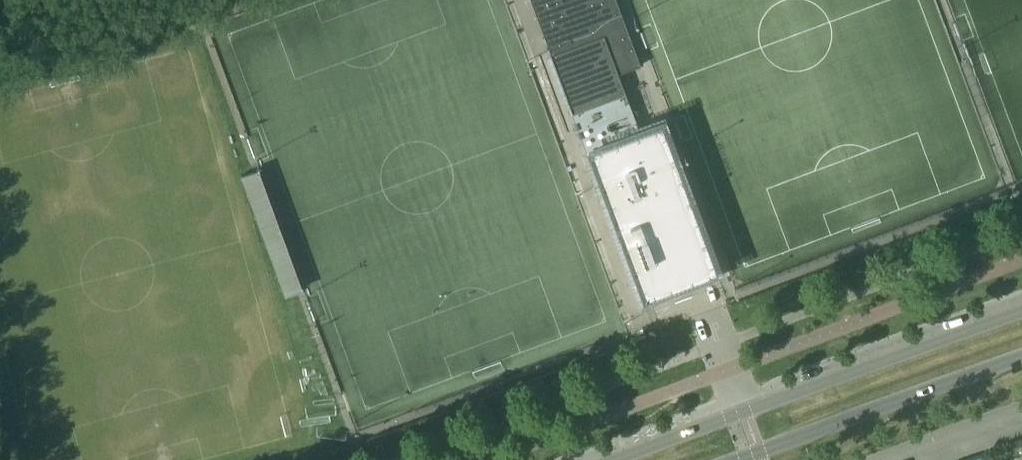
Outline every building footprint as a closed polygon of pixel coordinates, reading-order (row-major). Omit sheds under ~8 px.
[(615,0),(530,0),(579,132),(632,112),(618,74),(640,65),(615,0)] [(717,273),(661,123),(586,151),(642,301),(717,273)] [(282,300),(300,294),(257,173),(239,179),(282,300)]
